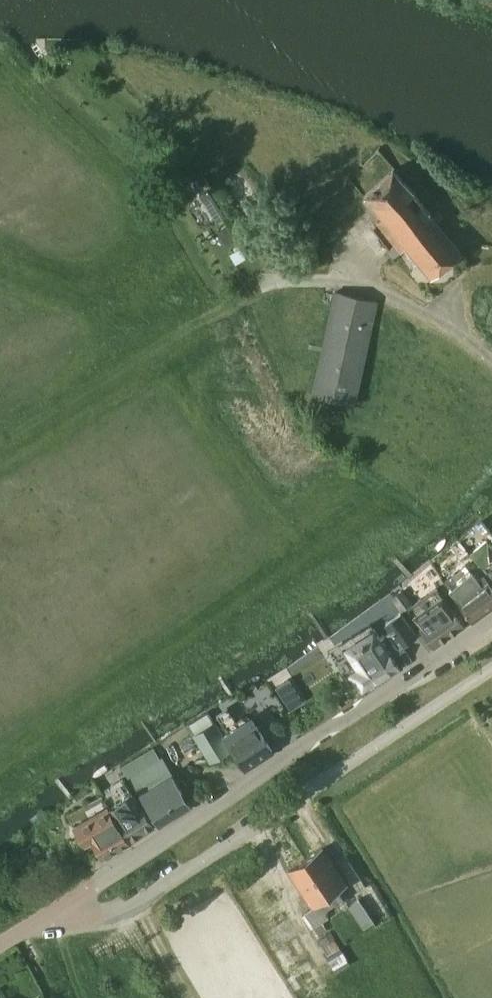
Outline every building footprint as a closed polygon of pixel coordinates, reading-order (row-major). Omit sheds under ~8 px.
[(460,253),(392,172),(365,195),(383,217),(377,221),(402,251),(407,246),(432,276),(460,253)] [(320,262),(314,239),(304,241),(310,265),(320,262)] [(335,291),(311,395),(355,405),(378,301),(335,291)] [(470,553),(483,570),(490,565),(488,539),(487,539),(470,553)] [(450,588),(461,603),(473,622),(491,608),(491,587),(484,575),(477,580),(472,572),(462,579),(450,588)] [(424,607),(412,615),(422,628),(435,646),(464,626),(442,595),(424,607)] [(417,636),(402,613),(386,622),(392,631),(380,638),(378,634),(365,642),(364,639),(360,642),(361,645),(349,652),(359,668),(350,674),(361,691),(398,668),(388,651),(399,643),(401,646),(417,636)] [(276,687),(291,711),(303,703),(289,679),(276,687)] [(232,752),(215,721),(212,722),(207,714),(189,724),(195,734),(194,734),(210,764),(232,752)] [(245,767),(272,750),(252,719),(225,736),(245,767)] [(160,758),(127,778),(138,795),(141,793),(159,824),(160,824),(190,806),(172,775),(161,757),(160,758)] [(131,792),(109,805),(118,820),(130,839),(154,825),(142,806),(132,791),(131,792)] [(106,803),(73,822),(75,825),(85,844),(93,839),(101,853),(103,857),(130,842),(129,842),(119,824),(118,825),(108,806),(106,803)] [(338,890),(346,884),(323,849),(290,871),(313,906),(314,906),(304,913),(305,914),(302,916),(317,937),(327,930),(322,923),(329,918),(326,913),(344,899),(338,890)] [(374,921),(359,899),(349,906),(364,928),(374,921)] [(343,951),(331,932),(326,935),(326,936),(319,940),(328,955),(326,957),(336,973),(350,964),(343,951)]
